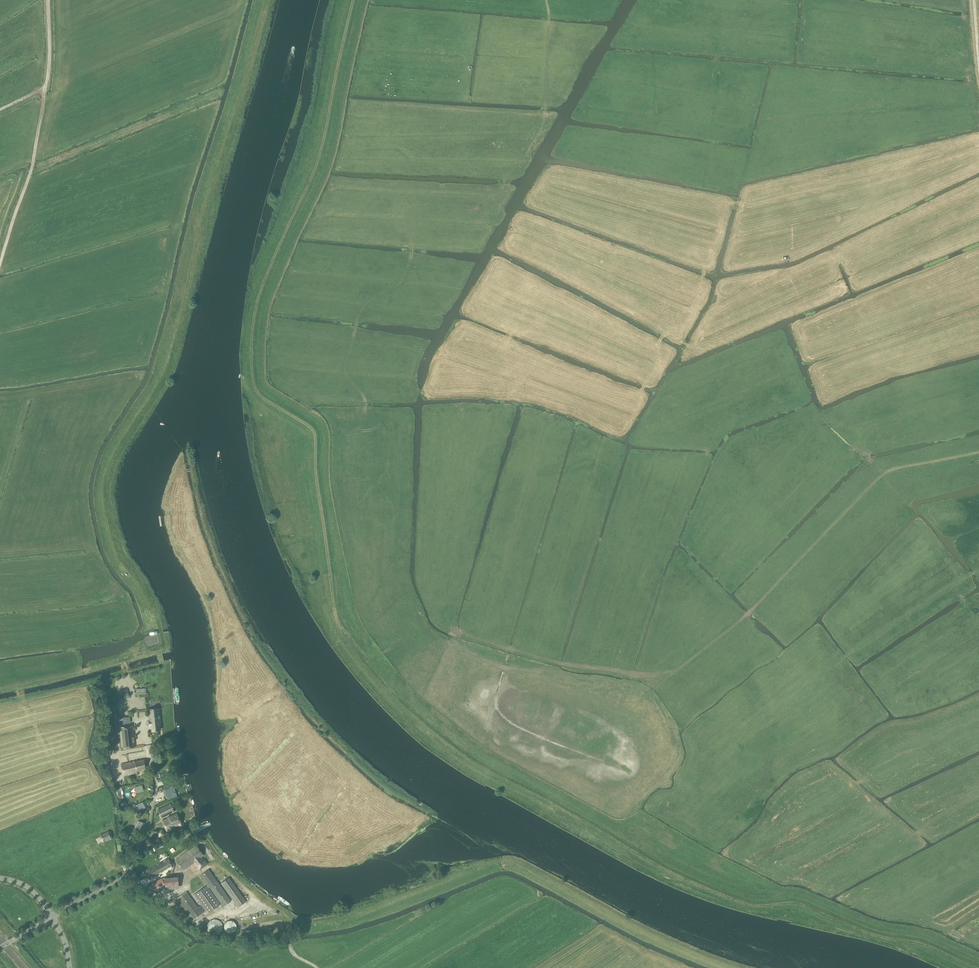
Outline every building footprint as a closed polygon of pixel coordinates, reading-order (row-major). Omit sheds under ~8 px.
[(156,731),(159,730),(159,725),(158,725),(158,720),(159,720),(158,708),(149,709),(150,721),(149,721),(149,725),(150,725),(151,731),(155,731),(156,731)] [(132,726),(121,728),(123,748),(134,747),(132,726)] [(104,766),(110,764),(107,752),(101,753),(104,766)] [(124,776),(136,773),(136,772),(145,770),(143,760),(121,764),(124,776)] [(171,783),(164,785),(164,786),(164,787),(165,790),(168,800),(176,797),(172,784),(171,783)] [(136,812),(138,813),(147,808),(144,803),(140,804),(134,808),(136,812)] [(161,818),(174,812),(170,804),(157,810),(161,818)] [(161,821),(166,830),(174,827),(175,827),(175,826),(177,825),(177,826),(178,825),(179,828),(183,826),(182,824),(181,823),(176,814),(161,821)] [(144,824),(138,822),(135,828),(142,831),(144,824)] [(108,832),(101,835),(100,837),(102,841),(104,842),(111,839),(111,835),(111,833),(108,832)] [(204,860),(201,857),(203,855),(195,846),(175,861),(182,870),(194,862),(200,870),(205,866),(208,864),(205,859),(204,860)] [(150,877),(171,865),(167,859),(146,871),(146,873),(148,876),(150,877)] [(208,869),(200,875),(219,900),(226,895),(226,894),(208,869)] [(178,877),(164,878),(165,883),(165,886),(165,890),(169,889),(169,886),(178,885),(178,877)] [(150,884),(153,890),(165,884),(162,878),(150,884)] [(246,901),(228,878),(221,883),(238,907),(246,901)] [(186,892),(177,898),(193,920),(205,911),(208,913),(220,904),(206,885),(194,894),(201,905),(198,907),(186,892)] [(222,923),(221,923),(221,922),(220,922),(220,921),(219,921),(219,920),(218,920),(217,920),(216,919),(215,919),(214,919),(213,920),(212,920),(211,920),(211,921),(210,921),(209,922),(208,923),(208,924),(208,925),(207,925),(207,926),(207,927),(207,928),(207,929),(207,930),(208,930),(208,931),(209,932),(209,933),(210,933),(210,934),(211,934),(212,934),(212,935),(213,935),(214,935),(215,935),(216,935),(217,935),(218,935),(218,934),(219,934),(220,934),(220,933),(221,933),(221,932),(222,931),(222,930),(223,929),(223,928),(223,927),(223,926),(222,925),(222,924),(222,923)] [(232,921),(231,921),(230,921),(229,921),(228,921),(227,922),(226,922),(226,923),(225,923),(225,924),(224,925),(224,926),(224,927),(224,928),(224,929),(225,929),(225,930),(226,931),(226,932),(227,932),(228,932),(228,933),(229,933),(230,933),(231,933),(232,933),(233,932),(234,931),(235,931),(235,930),(236,930),(236,929),(236,928),(236,927),(236,926),(236,925),(236,924),(235,923),(235,922),(234,922),(233,921),(232,921)]
